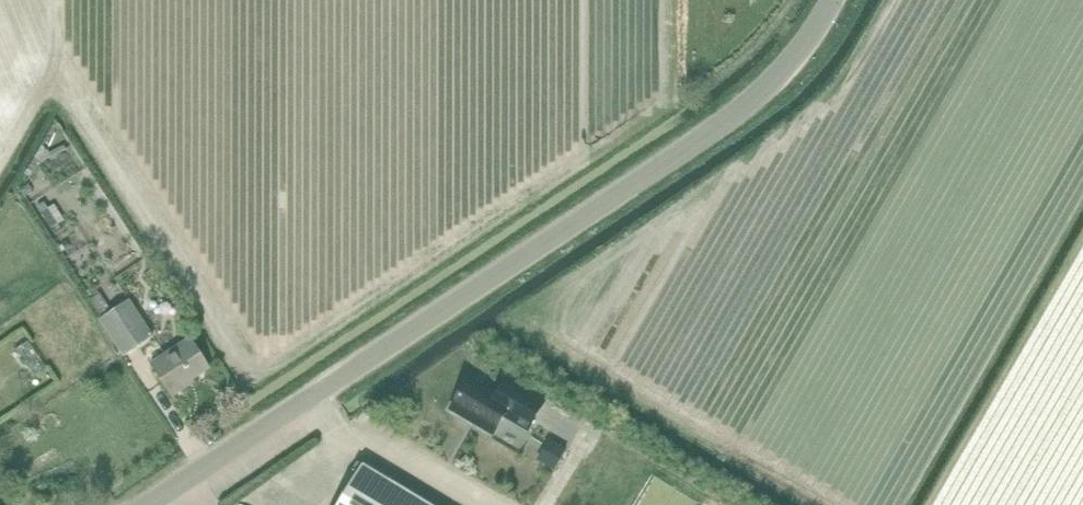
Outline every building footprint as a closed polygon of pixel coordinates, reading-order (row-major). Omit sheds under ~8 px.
[(124,356),(155,337),(130,299),(99,320),(124,356)] [(191,337),(151,363),(172,398),(187,388),(186,385),(211,369),(191,337)] [(545,404),(506,381),(497,397),(469,380),(452,410),(494,434),(505,416),(529,430),(545,404)] [(610,409),(606,419),(626,428),(630,418),(610,409)] [(555,469),(565,453),(548,442),(538,459),(555,469)] [(363,466),(340,504),(428,504),(363,466)] [(611,494),(617,479),(604,473),(598,488),(611,494)]
